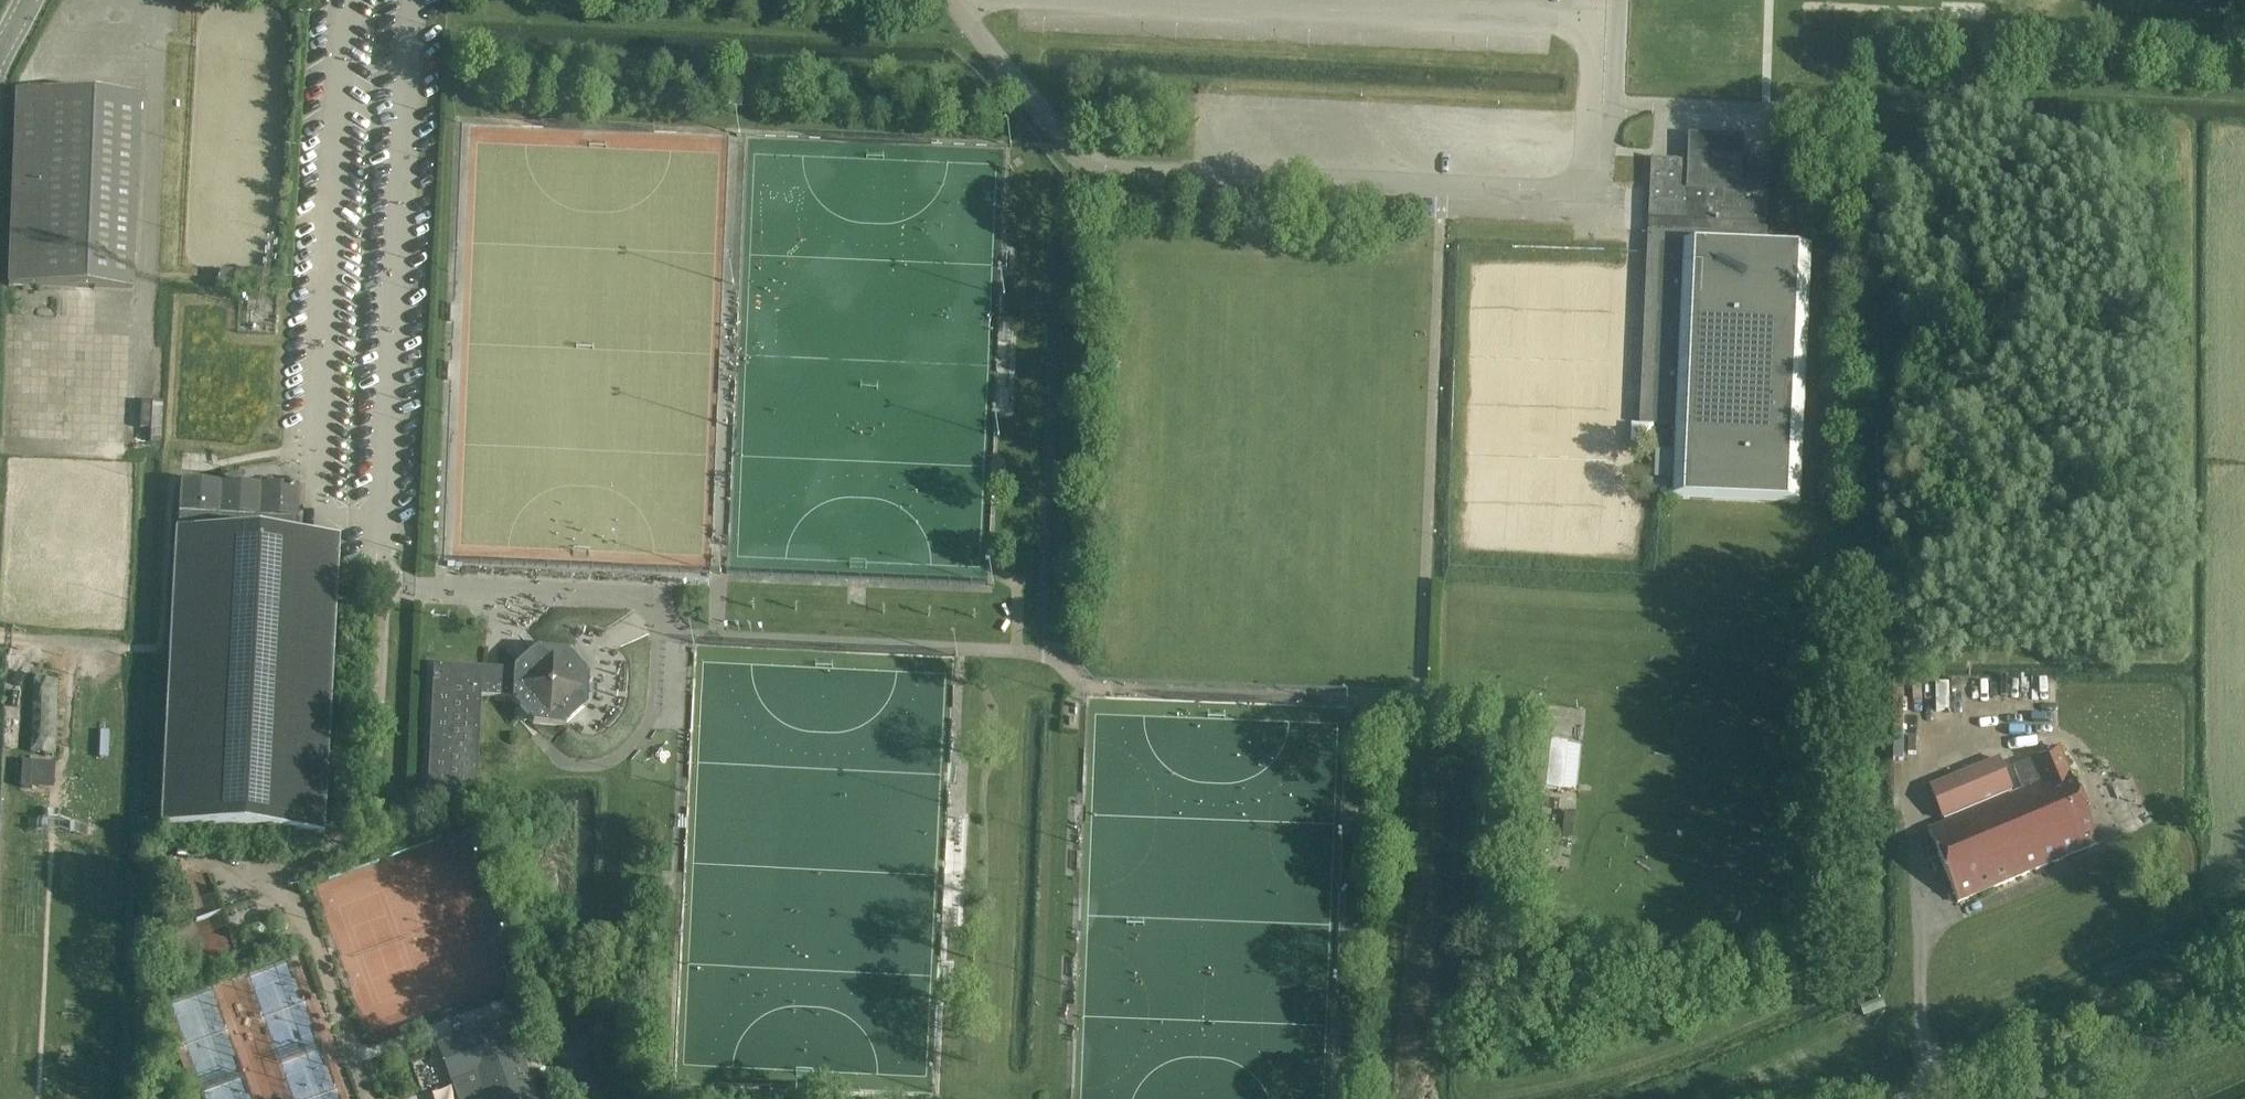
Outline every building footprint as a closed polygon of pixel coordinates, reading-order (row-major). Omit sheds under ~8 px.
[(9,287),(133,292),(140,97),(16,92),(9,287)] [(1689,136),(1688,161),(1686,188),(1742,190),(1743,164),(1744,138),(1689,136)] [(1651,158),(1649,209),(1649,218),(1768,223),(1770,163),(1769,163),(1769,165),(1743,164),(1742,190),(1686,188),(1688,161),(1653,160),(1653,158),(1651,158)] [(1676,427),(1673,499),(1800,505),(1812,251),(1798,250),(1799,238),(1767,237),(1768,223),(1649,218),(1640,425),(1676,427)] [(236,287),(236,276),(220,275),(219,287),(236,287)] [(1654,432),(1653,449),(1665,450),(1666,432),(1654,432)] [(176,532),(160,827),(168,827),(323,836),(338,562),(339,541),(324,541),(302,539),(297,539),(297,538),(300,490),(274,489),(245,487),(244,484),(242,476),(247,475),(247,474),(232,478),(231,477),(230,477),(229,477),(228,478),(228,479),(223,480),(223,481),(225,480),(226,484),(225,486),(219,486),(215,486),(181,484),(179,531),(179,532),(176,532)] [(533,726),(546,726),(564,727),(588,706),(589,676),(568,652),(537,650),(514,671),(433,667),(426,808),(475,811),(481,698),(512,699),(512,703),(533,726)] [(1907,736),(1908,710),(1893,710),(1893,736),(1907,736)] [(1533,788),(1560,791),(1565,746),(1538,743),(1533,788)] [(1946,824),(1928,831),(1958,903),(2098,845),(2059,749),(2031,761),(2014,769),(2024,791),(2013,796),(1997,760),(1931,787),(1946,824)] [(1574,831),(1564,829),(1563,838),(1572,839),(1574,831)] [(193,932),(164,942),(174,972),(203,961),(193,932)] [(442,1048),(453,1080),(478,1072),(487,1068),(498,1098),(533,1098),(506,1024),(442,1048)]
